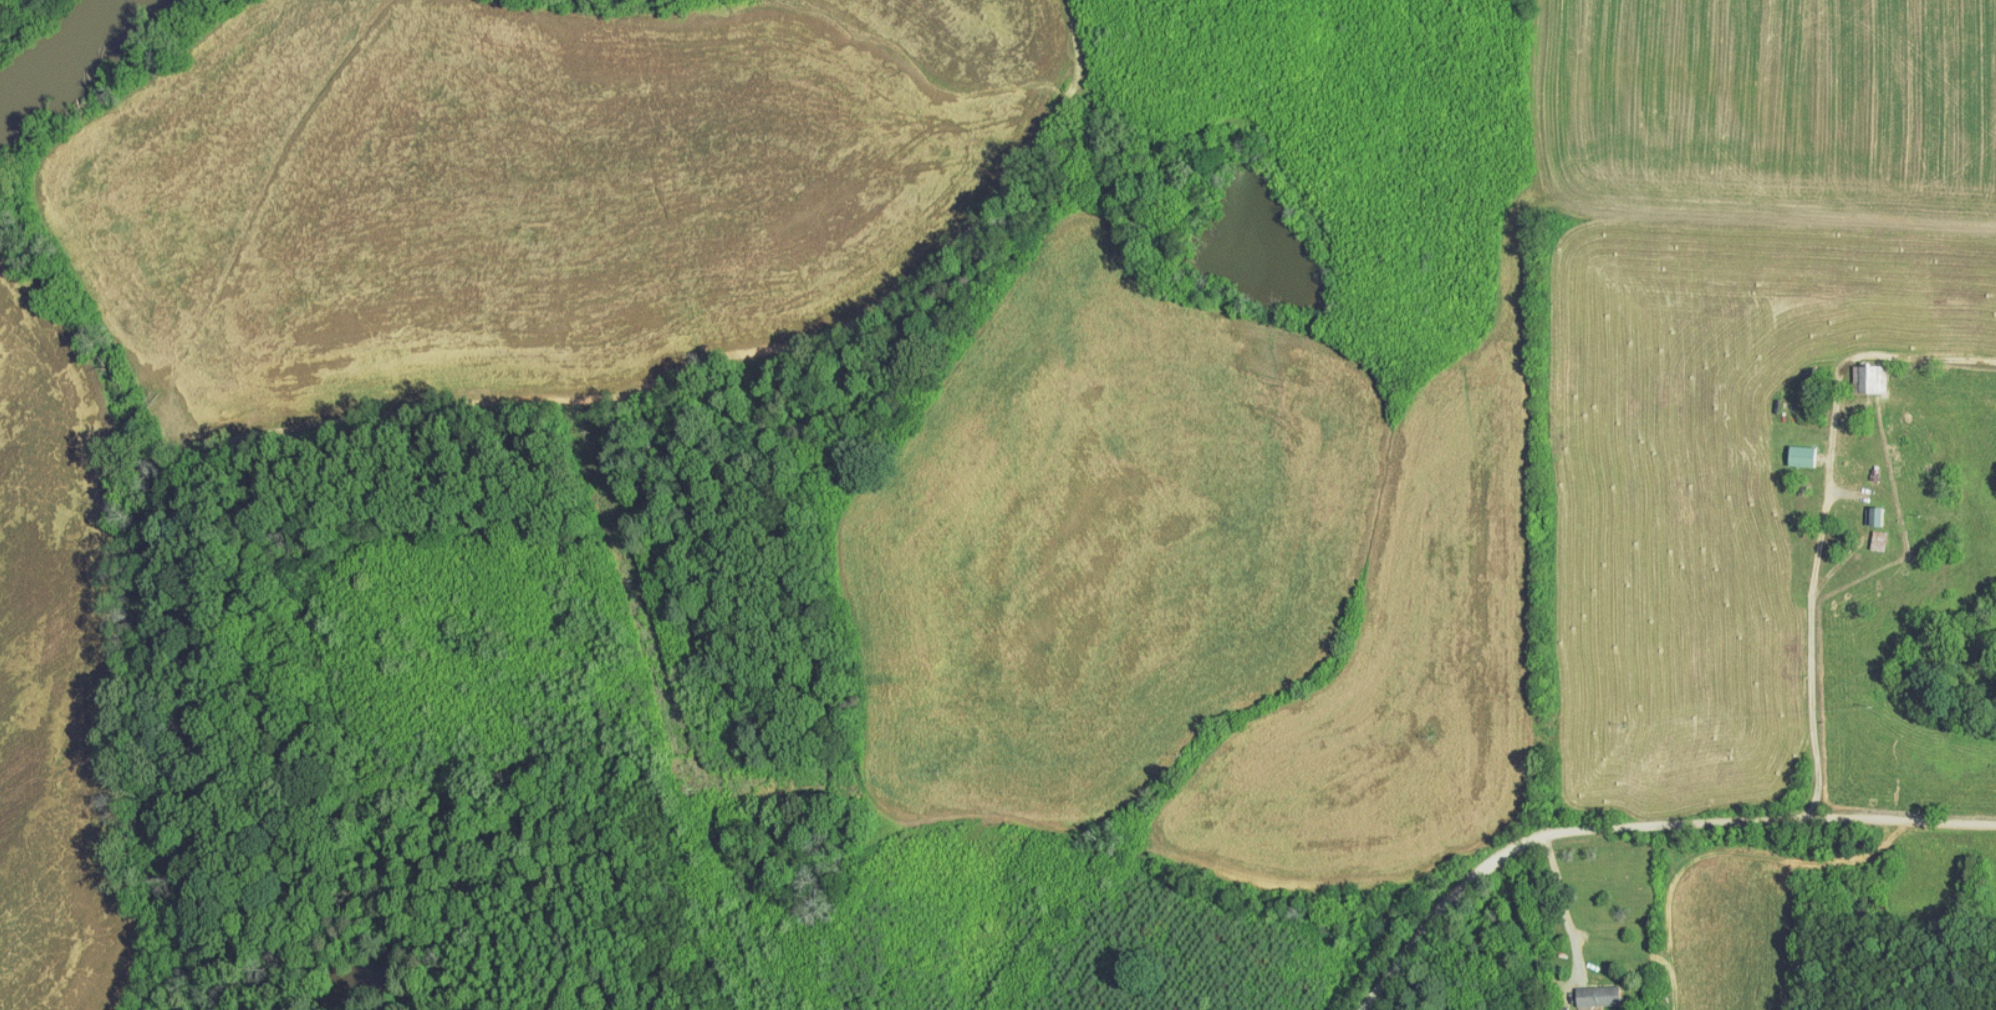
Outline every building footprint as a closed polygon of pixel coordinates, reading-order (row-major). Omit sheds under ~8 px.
[(1849,385),(1873,386),(1874,358),(1850,357),(1849,385)] [(1774,458),(1805,460),(1806,440),(1775,439),(1774,458)] [(1871,519),(1872,501),(1860,501),(1860,519),(1871,519)] [(1563,999),(1606,998),(1605,979),(1562,980),(1563,999)]
